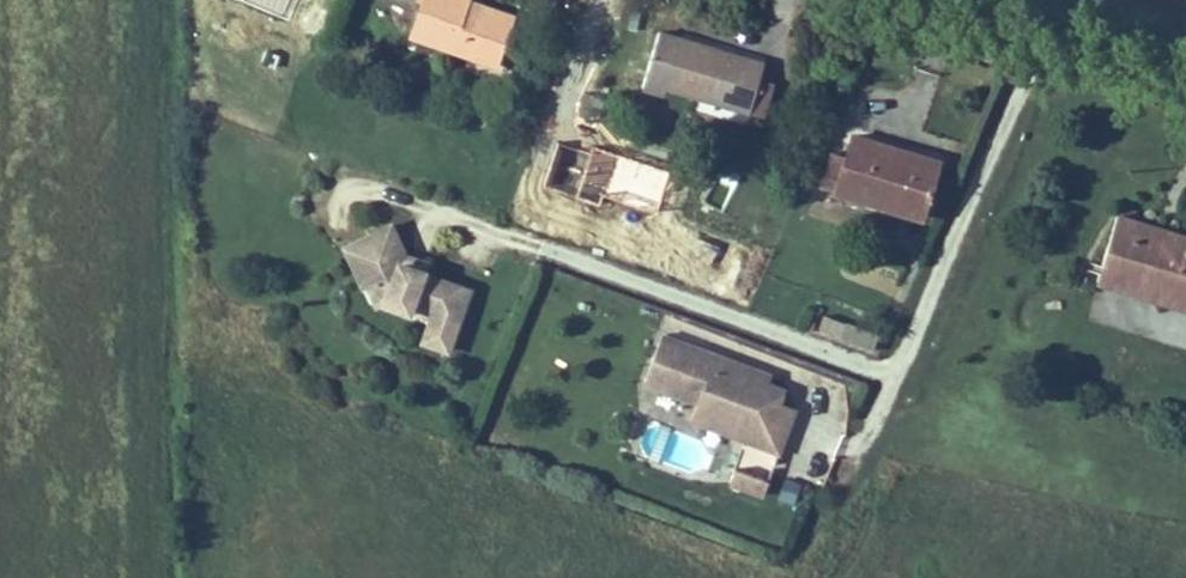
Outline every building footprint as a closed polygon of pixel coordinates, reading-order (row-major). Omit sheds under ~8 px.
[(413,38),(498,65),(513,21),(468,7),(471,0),(426,0),(413,38)] [(771,70),(661,38),(645,91),(672,99),(674,91),(757,116),(771,70)] [(605,103),(587,96),(578,119),(596,126),(605,103)] [(937,165),(853,140),(847,161),(833,157),(823,190),(836,193),(921,219),(937,165)] [(725,167),(705,197),(719,206),(738,176),(725,167)] [(400,216),(355,238),(374,278),(389,271),(392,278),(390,285),(387,290),(411,303),(412,301),(433,313),(438,304),(460,316),(474,290),(431,267),(432,265),(411,254),(415,246),(400,216)] [(1111,220),(1094,274),(1171,300),(1168,308),(1185,314),(1185,244),(1111,220)] [(411,254),(432,265),(436,258),(415,246),(411,254)] [(374,278),(387,290),(390,285),(392,278),(389,271),(374,278)] [(1091,283),(1168,308),(1171,300),(1094,274),(1091,283)] [(438,304),(433,313),(455,325),(460,316),(438,304)] [(737,437),(782,453),(798,410),(783,405),(788,391),(770,385),(773,376),(744,366),(743,371),(729,366),(731,361),(665,337),(647,385),(690,400),(692,395),(745,414),(737,437)] [(765,500),(769,487),(735,474),(730,488),(765,500)] [(777,497),(794,501),(799,480),(782,476),(777,497)]
